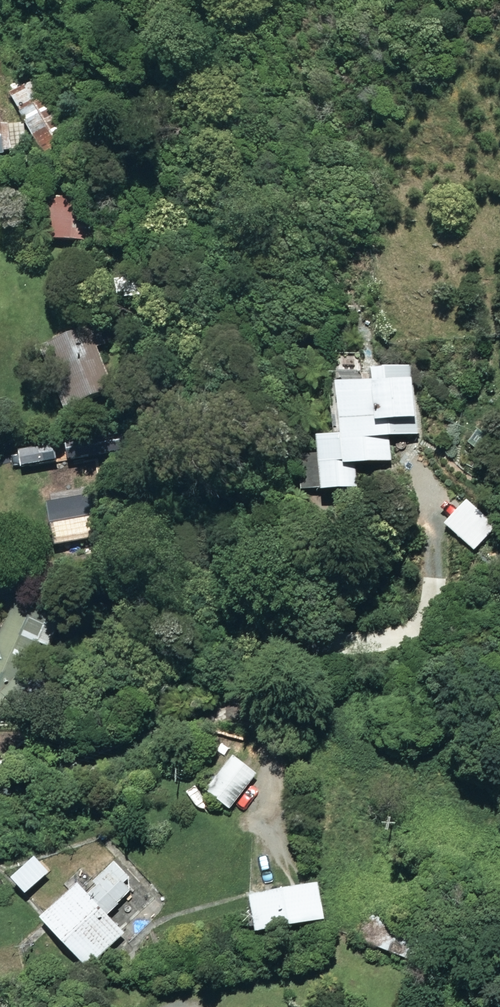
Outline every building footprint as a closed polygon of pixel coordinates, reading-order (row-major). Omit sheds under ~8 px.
[(91,244),(92,207),(52,206),(51,243),(91,244)] [(94,332),(44,349),(66,409),(115,392),(94,332)] [(418,438),(414,368),(375,371),(376,385),(341,387),(344,439),(322,441),(325,495),(357,493),(355,468),(393,465),(392,440),(418,438)] [(115,443),(63,444),(64,509),(116,508),(115,443)] [(256,774),(233,758),(208,795),(231,810),(256,774)] [(126,937),(112,921),(144,891),(118,864),(95,886),(79,870),(64,884),(74,894),(44,922),(90,971),(126,937)] [(329,924),(323,889),(254,901),(261,937),(329,924)] [(418,924),(368,912),(359,947),(410,959),(418,924)]
